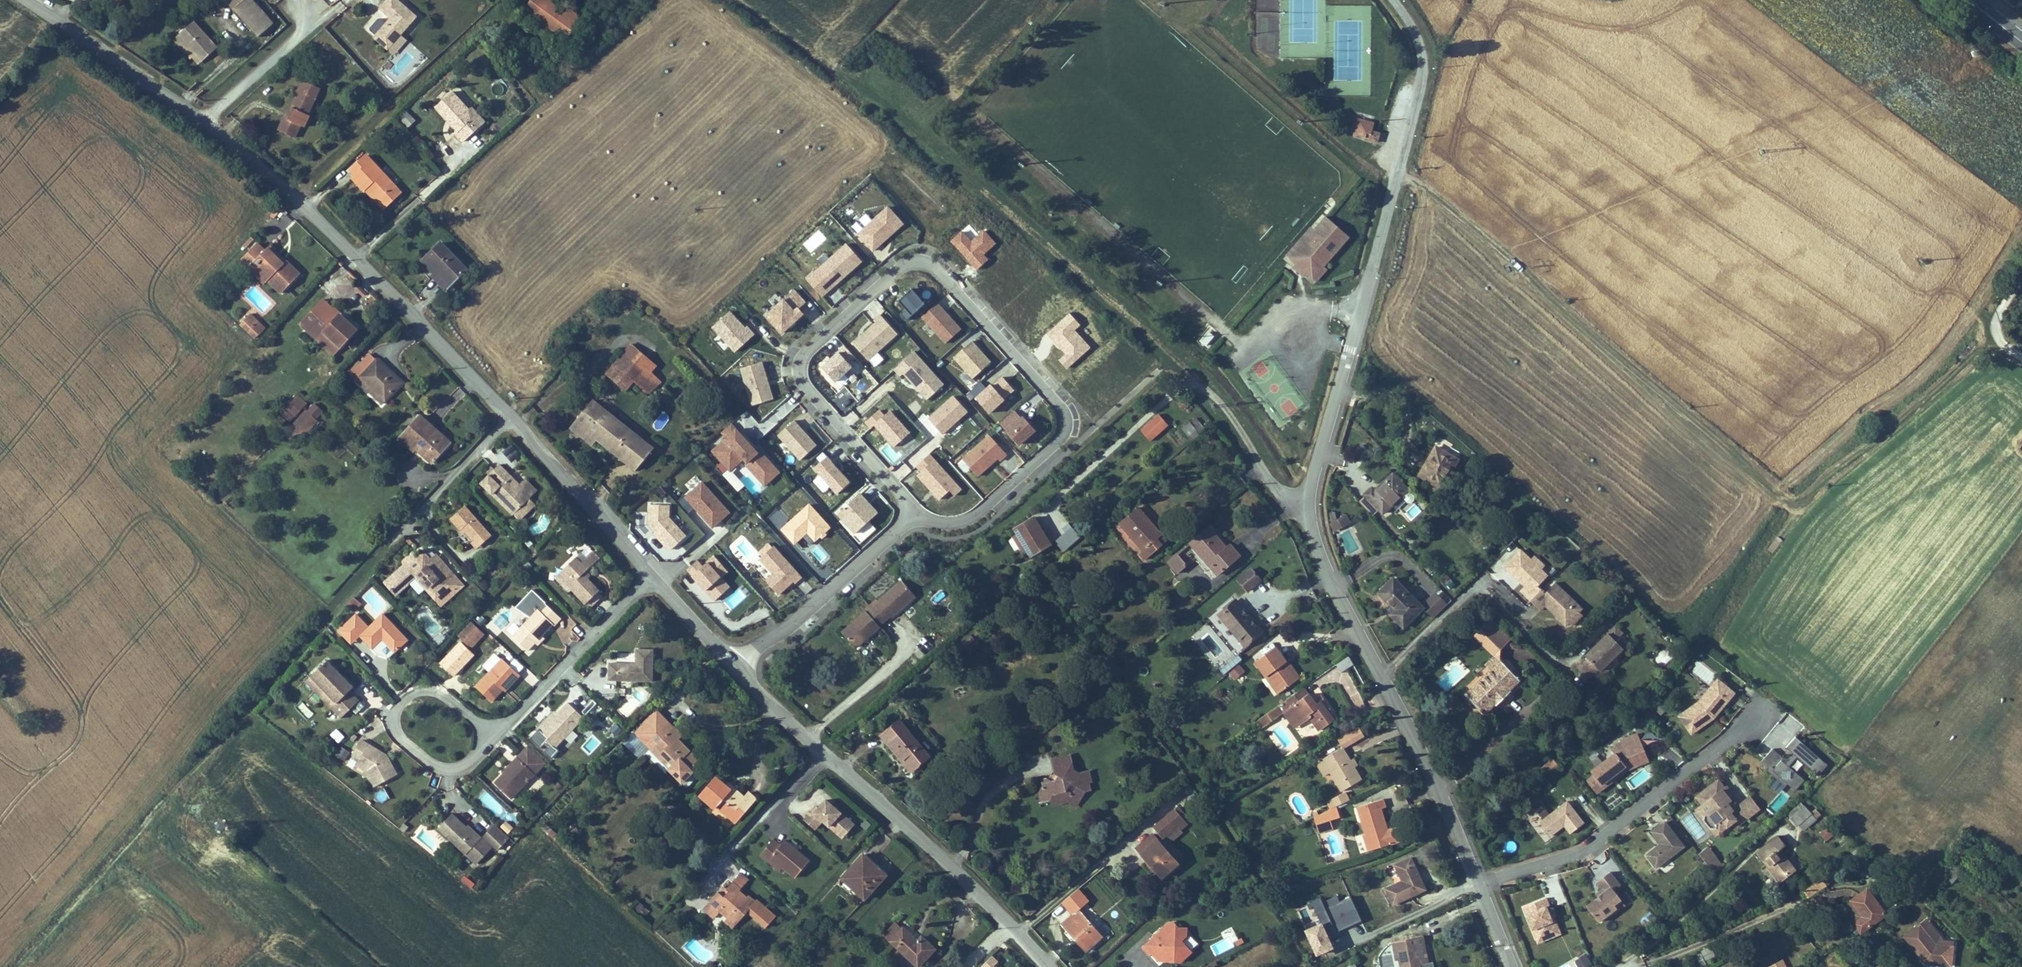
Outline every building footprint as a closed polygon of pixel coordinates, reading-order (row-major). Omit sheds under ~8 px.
[(236,1),(262,28),(276,14),(263,0),(237,0),(236,1)] [(425,8),(415,0),(388,0),(388,1),(399,11),(384,29),(395,38),(407,24),(409,27),(425,8)] [(540,12),(542,9),(560,20),(558,24),(571,33),(588,8),(577,0),(529,0),(527,3),(540,12)] [(542,9),(540,12),(558,24),(560,20),(542,9)] [(1274,50),(1276,15),(1258,14),(1256,49),(1274,50)] [(196,17),(181,31),(196,46),(207,56),(221,41),(196,17)] [(409,27),(407,24),(395,38),(384,29),(383,31),(396,42),(409,27)] [(299,100),(290,117),(308,125),(313,114),(317,116),(323,104),(321,103),(329,86),(336,73),(320,65),(314,78),(302,101),(299,100)] [(458,88),(442,103),(464,127),(462,130),(470,138),(485,125),(478,116),(484,111),(477,103),(474,106),(458,88)] [(1372,106),(1371,113),(1385,117),(1387,106),(1379,104),(1378,108),(1372,106)] [(491,119),(484,111),(478,116),(485,125),(491,119)] [(408,112),(400,117),(408,128),(416,123),(408,112)] [(1380,133),(1373,132),(1375,123),(1357,118),(1353,137),(1378,143),(1380,133)] [(352,181),(362,193),(367,188),(385,209),(398,197),(365,158),(349,172),(354,179),(352,181)] [(367,188),(362,193),(380,213),(385,209),(367,188)] [(875,249),(905,222),(890,205),(860,232),(875,249)] [(1322,266),(1348,236),(1325,217),(1314,230),(1289,258),(1295,263),(1306,273),(1312,278),(1322,266)] [(1289,258),(1314,230),(1311,227),(1286,255),(1289,258)] [(256,246),(264,253),(267,250),(284,265),(298,278),(316,259),(302,247),(299,249),(283,234),(281,236),(272,228),(256,246)] [(285,231),(283,234),(299,249),(302,247),(285,231)] [(248,251),(256,241),(250,237),(243,246),(248,251)] [(824,295),(864,259),(849,243),(809,278),(824,295)] [(437,246),(419,263),(430,275),(433,272),(447,286),(461,271),(437,246)] [(267,250),(264,253),(280,269),(284,265),(267,250)] [(1306,273),(1295,263),(1292,267),(1303,276),(1306,273)] [(1316,281),(1326,269),(1322,266),(1312,278),(1316,281)] [(909,319),(928,302),(915,287),(902,299),(909,307),(903,312),(909,319)] [(805,312),(800,307),(807,301),(796,288),(768,313),(784,331),(805,312)] [(323,300),(316,308),(333,323),(340,314),(323,300)] [(963,329),(940,302),(924,316),(948,342),(963,329)] [(340,347),(356,329),(344,317),(340,314),(333,323),(316,308),(300,326),(311,336),(318,329),(340,347)] [(746,326),(731,310),(714,325),(736,350),(755,333),(748,325),(746,326)] [(250,312),(244,319),(260,335),(267,328),(250,312)] [(870,359),(899,332),(882,314),(876,319),(878,322),(855,342),(870,359)] [(244,319),(241,322),(257,338),(260,335),(244,319)] [(318,329),(311,336),(332,356),(340,347),(318,329)] [(1210,333),(1201,342),(1207,348),(1217,339),(1210,333)] [(835,335),(825,345),(834,354),(844,344),(835,335)] [(976,378),(993,362),(974,340),(956,356),(976,378)] [(623,350),(643,367),(647,362),(627,345),(623,350)] [(854,365),(851,361),(857,356),(847,345),(824,366),(837,380),(854,365)] [(643,367),(623,350),(603,375),(623,391),(631,382),(646,395),(659,380),(653,375),(649,380),(645,376),(639,371),(643,367)] [(945,384),(916,351),(896,368),(902,375),(905,372),(916,384),(918,382),(932,396),(945,384)] [(368,359),(352,376),(382,404),(398,387),(383,373),(368,359)] [(774,398),(763,361),(742,367),(753,404),(774,398)] [(643,367),(639,371),(645,376),(653,367),(647,362),(643,367)] [(967,384),(972,380),(964,371),(959,375),(967,384)] [(1007,398),(1017,389),(1006,376),(995,386),(991,390),(983,381),(972,391),(992,412),(1007,399),(1007,398)] [(932,396),(918,382),(916,384),(929,399),(932,396)] [(311,383),(300,395),(308,402),(319,390),(311,383)] [(298,395),(280,415),(290,424),(308,405),(298,395)] [(945,434),(970,412),(957,397),(931,419),(945,434)] [(594,398),(570,428),(588,441),(593,445),(599,437),(638,468),(654,446),(594,398)] [(288,428),(300,439),(325,414),(314,402),(288,428)] [(1152,430),(1169,414),(1158,403),(1142,419),(1152,430)] [(851,409),(842,417),(850,426),(859,418),(851,409)] [(912,432),(892,410),(885,416),(880,410),(868,422),(873,428),(877,424),(896,447),(912,432)] [(1037,430),(1025,417),(1023,418),(1016,410),(1002,423),(1022,444),(1037,430)] [(758,438),(781,422),(775,413),(752,430),(758,438)] [(420,416),(402,436),(415,448),(417,446),(420,442),(437,456),(450,442),(420,416)] [(1192,441),(1206,429),(1195,418),(1182,430),(1192,441)] [(1216,418),(1212,421),(1218,428),(1222,424),(1216,418)] [(818,444),(796,419),(779,434),(802,459),(818,444)] [(725,436),(736,426),(731,421),(720,430),(725,436)] [(1436,425),(1429,435),(1433,438),(1424,454),(1441,464),(1457,437),(1436,425)] [(777,469),(756,445),(754,447),(736,426),(711,448),(721,459),(717,463),(720,466),(724,463),(727,466),(741,455),(763,480),(777,469)] [(978,476),(998,458),(1000,461),(1008,454),(990,435),(963,459),(978,476)] [(1429,435),(1419,451),(1424,454),(1433,438),(1429,435)] [(402,436),(398,440),(412,452),(415,448),(402,436)] [(420,442),(417,446),(434,460),(437,456),(420,442)] [(505,454),(509,461),(518,454),(513,448),(505,454)] [(1371,463),(1365,470),(1384,490),(1406,466),(1390,451),(1375,467),(1371,463)] [(962,490),(930,454),(918,466),(923,471),(919,475),(941,500),(951,490),(956,496),(962,490)] [(851,482),(828,456),(815,467),(839,493),(851,482)] [(721,472),(727,466),(724,463),(720,466),(717,463),(715,465),(721,472)] [(534,504),(501,470),(493,478),(483,488),(516,521),(534,504)] [(692,491),(703,481),(696,474),(685,484),(692,491)] [(730,511),(703,481),(692,491),(686,496),(684,494),(677,501),(688,513),(695,507),(713,526),(730,511)] [(876,530),(870,522),(879,514),(861,493),(836,515),(860,543),(876,530)] [(1334,501),(1323,512),(1329,518),(1340,507),(1334,501)] [(685,536),(668,517),(668,505),(649,505),(649,525),(663,541),(661,543),(667,549),(670,549),(685,536)] [(830,527),(810,505),(783,529),(795,543),(808,531),(816,540),(830,527)] [(489,544),(497,539),(470,506),(462,513),(455,519),(469,537),(473,534),(480,542),(485,539),(489,544)] [(1133,508),(1116,522),(1140,552),(1137,555),(1142,561),(1158,546),(1152,540),(1156,536),(1148,526),(1133,508)] [(1334,533),(1352,524),(1347,515),(1329,524),(1334,533)] [(1019,529),(1023,535),(1030,545),(1037,555),(1058,540),(1050,528),(1047,529),(1042,521),(1038,516),(1019,529)] [(1072,549),(1089,533),(1079,523),(1063,539),(1072,549)] [(1204,526),(1186,542),(1208,566),(1229,548),(1222,540),(1220,542),(1204,526)] [(663,541),(655,532),(653,534),(661,543),(663,541)] [(1518,535),(1507,548),(1512,554),(1527,568),(1522,573),(1543,593),(1548,587),(1568,607),(1571,603),(1582,592),(1583,591),(1556,564),(1546,575),(1539,568),(1553,554),(1546,547),(1541,552),(1530,541),(1521,532),(1518,535)] [(1023,535),(1020,538),(1026,547),(1030,545),(1023,535)] [(1541,552),(1546,547),(1535,537),(1530,541),(1541,552)] [(480,542),(475,546),(480,552),(489,544),(485,539),(480,542)] [(802,577),(774,546),(760,558),(774,574),(766,580),(778,594),(794,580),(796,582),(802,577)] [(721,576),(716,571),(723,565),(714,555),(702,565),(696,559),(687,568),(715,599),(726,590),(716,580),(721,576)] [(1172,555),(1165,561),(1173,571),(1180,564),(1172,555)] [(431,563),(425,556),(419,562),(410,570),(408,567),(388,586),(398,598),(419,579),(438,600),(453,587),(460,594),(467,588),(444,562),(437,569),(431,563)] [(437,569),(444,562),(438,556),(431,563),(437,569)] [(419,562),(414,557),(405,565),(408,567),(410,570),(419,562)] [(576,558),(556,577),(570,591),(573,589),(587,604),(594,597),(601,590),(584,573),(592,565),(584,557),(579,561),(576,558)] [(1401,563),(1385,579),(1403,598),(1400,601),(1412,612),(1431,593),(1401,563)] [(721,576),(728,570),(723,565),(716,571),(721,576)] [(1247,568),(1235,580),(1245,591),(1257,579),(1247,568)] [(853,633),(860,641),(884,619),(880,615),(891,605),(894,609),(918,588),(903,572),(881,592),(880,591),(870,600),(872,603),(847,626),(853,633)] [(730,586),(721,576),(716,580),(726,590),(730,586)] [(453,587),(438,600),(445,608),(460,594),(453,587)] [(1582,592),(1571,603),(1576,608),(1587,597),(1582,592)] [(351,609),(358,601),(354,597),(347,605),(351,609)] [(1247,615),(1233,600),(1221,611),(1228,619),(1224,623),(1243,644),(1260,629),(1247,615)] [(546,603),(513,635),(527,649),(534,643),(541,636),(546,631),(553,624),(555,625),(562,619),(546,603)] [(891,605),(880,615),(884,619),(894,609),(891,605)] [(407,634),(383,610),(369,624),(358,613),(350,621),(361,632),(362,634),(375,646),(385,637),(394,646),(400,640),(407,634)] [(561,620),(570,629),(576,624),(567,614),(561,620)] [(1627,630),(1612,615),(1590,637),(1592,639),(1586,645),(1582,650),(1593,660),(1603,650),(1605,652),(1627,630)] [(361,632),(350,621),(341,629),(354,642),(362,634),(361,632)] [(1493,621),(1488,626),(1501,639),(1491,649),(1498,656),(1508,646),(1508,635),(1493,621)] [(471,650),(485,635),(471,622),(457,637),(471,650)] [(1256,647),(1269,661),(1272,659),(1286,674),(1301,661),(1288,645),(1282,638),(1276,631),(1256,647)] [(435,646),(446,642),(443,634),(432,638),(435,646)] [(541,636),(534,643),(537,645),(544,638),(541,636)] [(971,653),(979,643),(971,636),(962,646),(971,653)] [(374,652),(387,658),(391,649),(378,643),(374,652)] [(1291,643),(1288,645),(1301,661),(1304,659),(1291,643)] [(1526,664),(1508,646),(1498,656),(1473,681),(1483,690),(1490,697),(1490,696),(1492,698),(1501,688),(1504,691),(1517,678),(1514,675),(1526,664)] [(611,680),(654,680),(654,650),(639,650),(639,665),(611,665),(611,680)] [(770,663),(776,657),(772,653),(766,659),(770,663)] [(1235,653),(1217,665),(1223,674),(1241,662),(1235,653)] [(352,687),(325,659),(308,676),(335,703),(329,708),(338,718),(357,700),(348,691),(352,687)] [(525,675),(508,659),(481,687),(495,700),(508,687),(516,679),(519,682),(525,675)] [(1272,659),(1269,661),(1282,677),(1286,674),(1272,659)] [(1721,699),(1723,696),(1725,698),(1743,676),(1726,662),(1713,678),(1719,683),(1713,691),(1708,685),(1688,699),(1701,717),(1723,701),(1721,699)] [(1239,665),(1228,674),(1234,681),(1246,672),(1239,665)] [(1267,711),(1287,696),(1293,691),(1305,707),(1313,701),(1322,713),(1341,700),(1333,689),(1328,681),(1320,687),(1318,684),(1312,676),(1308,678),(1305,673),(1261,704),(1267,711)] [(335,703),(308,676),(303,681),(329,708),(335,703)] [(1326,678),(1318,684),(1320,687),(1328,681),(1326,678)] [(1713,691),(1719,683),(1713,678),(1708,685),(1713,691)] [(519,682),(516,679),(508,687),(511,690),(515,686),(519,682)] [(1293,691),(1287,696),(1299,711),(1305,707),(1293,691)] [(306,721),(314,715),(302,700),(294,707),(306,721)] [(1661,703),(1655,710),(1662,716),(1668,709),(1661,703)] [(543,724),(537,731),(553,748),(583,720),(569,704),(556,717),(545,727),(543,724)] [(1340,722),(1345,730),(1372,714),(1367,706),(1340,722)] [(654,751),(675,729),(658,713),(626,746),(643,762),(647,758),(654,751)] [(554,715),(543,724),(545,727),(556,717),(554,715)] [(616,738),(624,729),(607,716),(600,726),(616,738)] [(684,719),(675,729),(682,736),(692,726),(684,719)] [(1814,762),(1797,748),(1805,739),(1827,758),(1837,747),(1804,719),(1795,730),(1803,736),(1797,744),(1783,732),(1782,731),(1770,745),(1779,752),(1777,753),(1795,768),(1797,766),(1805,773),(1814,762)] [(927,763),(898,726),(881,739),(891,751),(901,765),(904,763),(913,774),(927,763)] [(675,729),(654,751),(647,758),(654,765),(657,762),(668,773),(669,772),(678,780),(684,786),(694,775),(692,774),(701,764),(698,760),(678,742),(683,737),(682,736),(675,729)] [(1345,730),(1327,741),(1335,754),(1346,774),(1365,762),(1354,744),(1345,730)] [(569,747),(578,736),(573,732),(563,742),(569,747)] [(1621,765),(1637,753),(1658,744),(1652,732),(1644,735),(1647,744),(1635,750),(1623,759),(1621,757),(1617,760),(1621,765)] [(1544,747),(1553,756),(1566,746),(1558,737),(1544,747)] [(1335,754),(1327,741),(1321,745),(1328,758),(1335,754)] [(358,742),(350,756),(358,761),(357,765),(366,769),(371,776),(367,779),(373,789),(395,776),(391,770),(383,755),(358,742)] [(504,776),(495,785),(509,800),(544,766),(527,748),(510,765),(512,767),(504,776)] [(1057,804),(1068,801),(1072,793),(1084,790),(1090,788),(1088,782),(1091,781),(1089,774),(1074,778),(1068,755),(1049,761),(1053,771),(1047,779),(1042,781),(1041,784),(1043,789),(1039,796),(1041,804),(1051,801),(1057,804)] [(1548,773),(1559,767),(1554,759),(1543,766),(1548,773)] [(1734,770),(1728,762),(1722,767),(1729,775),(1734,770)] [(366,769),(357,765),(355,768),(363,772),(367,779),(371,776),(366,769)] [(512,767),(510,765),(505,770),(501,773),(504,776),(512,767)] [(1341,788),(1354,782),(1349,774),(1337,782),(1341,788)] [(1362,787),(1371,815),(1377,832),(1399,824),(1392,803),(1387,790),(1390,790),(1386,779),(1362,787)] [(728,792),(715,780),(698,797),(712,810),(715,808),(726,818),(735,808),(741,813),(753,801),(747,795),(743,799),(732,788),(728,792)] [(1746,789),(1741,783),(1737,785),(1742,792),(1746,789)] [(1594,807),(1577,785),(1549,807),(1560,820),(1574,809),(1580,817),(1594,807)] [(1344,799),(1341,788),(1336,791),(1318,799),(1320,807),(1334,803),(1344,799)] [(1072,793),(1068,801),(1076,805),(1084,790),(1072,793)] [(1726,806),(1723,802),(1720,798),(1714,797),(1709,790),(1706,793),(1726,818),(1729,816),(1726,812),(1726,806)] [(1814,791),(1800,806),(1807,812),(1821,798),(1814,791)] [(474,808),(460,795),(448,807),(484,843),(499,827),(491,819),(488,822),(474,808)] [(826,800),(814,814),(812,812),(804,821),(814,831),(823,821),(829,827),(831,825),(837,830),(841,825),(849,832),(855,825),(826,800)] [(1334,803),(1320,807),(1323,814),(1336,810),(1334,803)] [(1666,851),(1694,830),(1675,805),(1669,809),(1662,815),(1671,827),(1669,828),(1671,830),(1668,832),(1666,830),(1656,838),(1666,851)] [(477,806),(474,808),(488,822),(491,819),(477,806)] [(518,820),(504,806),(497,813),(511,827),(518,820)] [(1172,810),(1152,827),(1162,838),(1183,821),(1172,810)] [(511,827),(497,813),(492,819),(506,833),(511,827)] [(1371,815),(1369,816),(1374,833),(1377,832),(1371,815)] [(849,832),(841,825),(837,830),(844,837),(849,832)] [(1785,826),(1764,845),(1778,860),(1790,873),(1805,861),(1787,840),(1793,835),(1785,826)] [(1153,836),(1138,850),(1163,879),(1179,865),(1153,836)] [(1418,837),(1401,846),(1409,861),(1392,869),(1401,886),(1434,869),(1427,856),(1418,837)] [(759,859),(767,866),(772,861),(783,870),(794,880),(808,864),(794,852),(784,843),(780,849),(773,843),(759,859)] [(1708,847),(1697,855),(1713,874),(1723,865),(1708,847)] [(866,851),(849,868),(855,874),(848,880),(843,874),(841,877),(862,898),(888,872),(874,859),(866,851)] [(1624,888),(1631,883),(1624,874),(1630,869),(1620,856),(1613,861),(1608,865),(1614,873),(1616,875),(1609,881),(1597,890),(1609,905),(1619,898),(1627,891),(1624,888)] [(772,861),(767,866),(778,875),(783,870),(772,861)] [(1831,874),(1825,867),(1815,874),(1820,881),(1831,874)] [(849,868),(843,874),(848,880),(855,874),(849,868)] [(1873,870),(1858,881),(1861,885),(1871,896),(1862,903),(1870,912),(1894,893),(1873,870)] [(1609,881),(1616,875),(1614,873),(1606,878),(1609,881)] [(461,884),(472,889),(475,882),(464,877),(461,884)] [(723,909),(728,914),(735,919),(740,912),(745,917),(760,900),(749,890),(746,892),(738,885),(739,883),(735,879),(729,885),(732,887),(727,893),(724,891),(721,888),(705,906),(717,916),(723,909)] [(1566,914),(1561,900),(1557,891),(1559,890),(1556,882),(1541,888),(1534,891),(1547,922),(1566,914)] [(1621,900),(1635,889),(1631,883),(1624,888),(1627,891),(1619,898),(1621,900)] [(1330,937),(1362,924),(1352,898),(1340,903),(1337,895),(1298,910),(1306,930),(1305,930),(1316,960),(1336,952),(1330,937)] [(1549,927),(1571,918),(1563,899),(1561,900),(1566,914),(1547,922),(1549,927)] [(633,910),(645,917),(649,909),(637,902),(633,910)] [(1959,946),(1961,925),(1944,924),(1927,904),(1911,917),(1931,941),(1932,939),(1935,942),(1935,944),(1948,945),(1959,946)] [(728,914),(724,919),(735,928),(745,917),(740,912),(735,919),(728,914)] [(1078,914),(1062,929),(1079,947),(1086,954),(1102,939),(1078,914)] [(1402,921),(1404,930),(1408,930),(1410,939),(1413,956),(1428,953),(1427,945),(1424,928),(1434,926),(1432,916),(1402,921)] [(899,922),(887,933),(918,966),(937,950),(930,942),(925,937),(918,942),(899,922)] [(1170,926),(1142,951),(1151,960),(1153,958),(1157,955),(1166,965),(1176,964),(1177,955),(1184,955),(1190,950),(1185,943),(1189,939),(1189,931),(1180,931),(1175,926),(1170,926)] [(1424,928),(1427,945),(1432,944),(1430,935),(1435,934),(1434,926),(1424,928)] [(1221,931),(1223,940),(1210,944),(1214,955),(1238,947),(1232,928),(1221,931)] [(1784,963),(1799,955),(1791,942),(1777,950),(1784,963)] [(999,962),(1010,951),(1004,945),(993,956),(999,962)] [(1700,963),(1714,958),(1711,948),(1697,953),(1700,963)] [(1177,955),(1176,964),(1184,965),(1195,955),(1190,950),(1184,955),(1177,955)] [(1578,966),(1588,966),(1591,965),(1586,954),(1575,960),(1578,966)] [(1153,958),(1159,965),(1166,965),(1157,955),(1153,958)] [(1703,966),(1730,966),(1724,956),(1703,966)] [(1015,958),(1007,966),(1024,966),(1015,958)] [(1888,966),(1905,966),(1898,959),(1888,966)]
